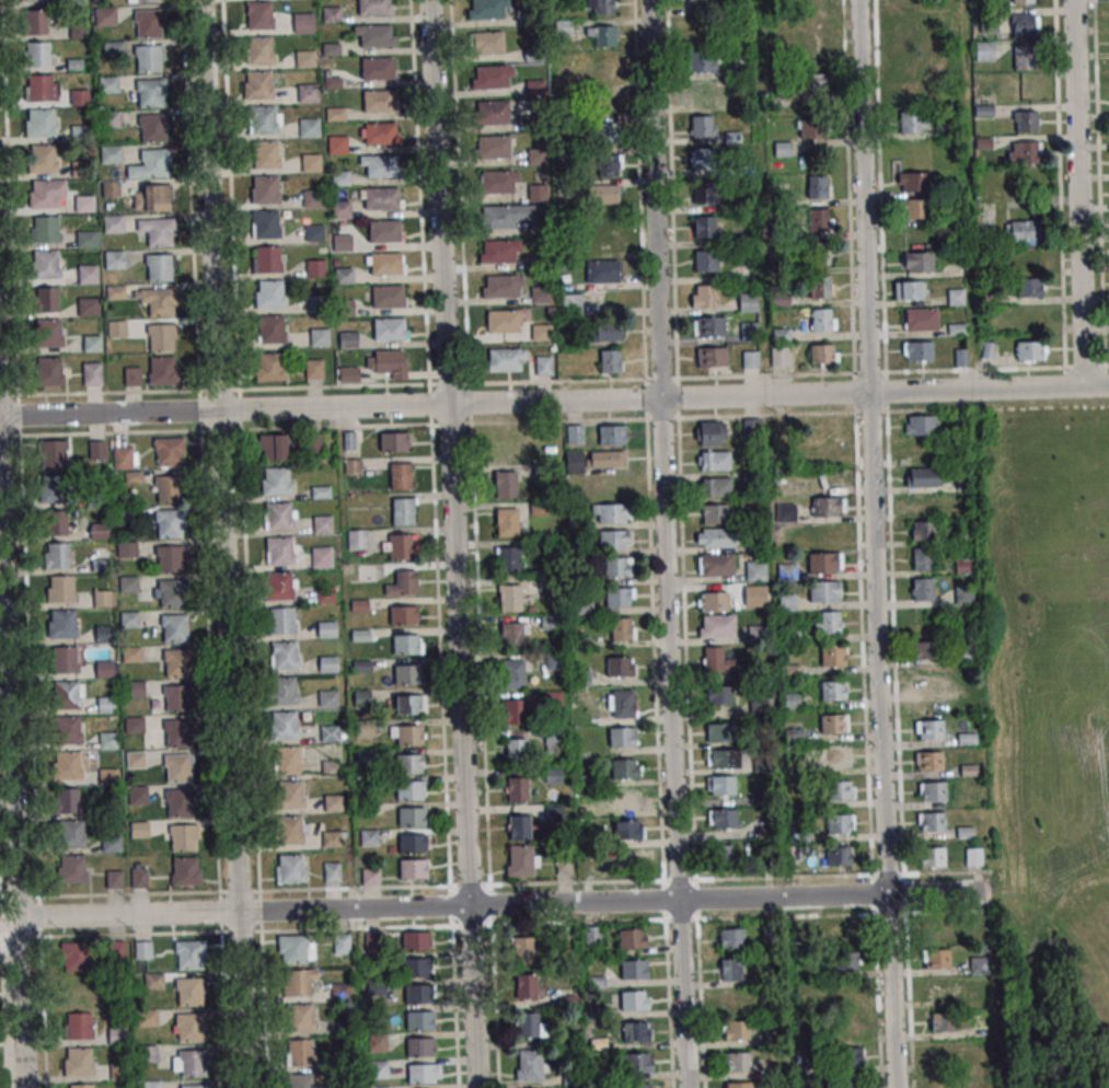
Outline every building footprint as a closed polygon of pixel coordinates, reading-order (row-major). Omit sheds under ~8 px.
[(358,18),(357,0),(389,0),(389,5),(390,5),(391,16),(358,18)] [(468,19),(508,19),(508,0),(468,0),(468,19)] [(589,14),(614,14),(614,0),(589,0),(589,14)] [(246,30),(273,30),(273,2),(246,2),(246,30)] [(322,6),(322,22),(341,22),(341,6),(322,6)] [(117,26),(117,7),(95,7),(95,26),(117,26)] [(46,34),(46,9),(25,9),(25,34),(46,34)] [(134,10),(164,9),(164,26),(161,26),(162,37),(137,38),(137,22),(134,22),(134,10)] [(313,33),(313,13),(291,13),(291,33),(313,33)] [(982,16),(982,34),(1038,34),(1038,16),(982,16)] [(714,41),(714,22),(688,22),(688,41),(714,41)] [(359,27),(390,26),(391,37),(395,37),(395,48),(359,49),(359,27)] [(616,47),(616,26),(586,26),(586,37),(593,37),(593,47),(616,47)] [(471,32),(471,53),(503,53),(503,32),(471,32)] [(247,64),(274,64),(274,37),(247,37),(247,64)] [(49,67),(49,42),(27,42),(27,67),(49,67)] [(804,42),(804,63),(825,63),(825,42),(804,42)] [(976,61),(995,61),(995,42),(976,42),(976,61)] [(134,46),(164,45),(164,60),(161,61),(161,72),(138,73),(137,58),(134,58),(134,46)] [(1035,69),(1035,45),(1014,46),(1014,70),(1035,69)] [(295,67),(315,67),(315,50),(295,50),(295,67)] [(686,72),(716,72),(716,51),(686,51),(686,72)] [(896,73),(917,73),(917,51),(896,51),(896,73)] [(360,59),(392,59),(392,69),(394,69),(394,81),(361,81),(360,59)] [(471,89),(511,89),(511,66),(471,66),(471,89)] [(245,71),(245,99),(273,99),(273,71),(245,71)] [(825,74),(797,74),(797,94),(825,94),(825,74)] [(58,101),(58,75),(25,75),(25,101),(58,101)] [(119,77),(99,77),(99,93),(119,93),(119,77)] [(135,80),(165,79),(166,96),(163,96),(163,107),(139,108),(138,92),(136,92),(135,80)] [(899,103),(925,103),(925,81),(899,81),(899,103)] [(690,84),(690,105),(715,105),(715,84),(690,84)] [(318,103),(318,85),(292,85),(292,103),(318,103)] [(88,106),(88,90),(70,90),(70,106),(88,106)] [(362,92),(393,92),(393,102),(398,102),(398,114),(362,114),(362,92)] [(508,101),(475,101),(475,125),(508,125),(508,101)] [(249,134),(280,134),(280,106),(249,106),(249,134)] [(344,108),(326,108),(326,121),(344,121),(344,108)] [(26,137),(56,137),(56,109),(26,109),(26,137)] [(119,112),(105,112),(105,127),(119,127),(119,112)] [(929,112),(899,112),(899,133),(929,133),(929,112)] [(1038,132),(1038,112),(1015,112),(1015,132),(1038,132)] [(138,115),(169,114),(169,131),(165,131),(166,142),(142,143),(141,127),(138,127),(138,115)] [(690,137),(715,137),(715,116),(690,116),(690,137)] [(319,137),(319,118),(300,118),(300,137),(319,137)] [(798,138),(828,138),(828,119),(798,119),(798,138)] [(365,123),(395,123),(395,132),(401,132),(401,144),(365,144),(365,123)] [(594,123),(594,143),(617,143),(617,123),(594,123)] [(346,136),(326,136),(326,154),(346,154),(346,136)] [(510,159),(510,136),(475,136),(475,159),(510,159)] [(253,141),(253,169),(280,169),(280,141),(253,141)] [(1041,142),(1007,142),(1007,164),(1041,164),(1041,142)] [(29,173),(58,173),(58,145),(29,145),(29,173)] [(101,163),(122,163),(122,146),(101,146),(101,163)] [(528,164),(546,164),(546,148),(528,148),(528,164)] [(126,166),(141,165),(140,150),(170,149),(171,165),(167,165),(167,177),(127,178),(126,166)] [(691,149),(691,170),(715,170),(715,149),(691,149)] [(301,172),(320,172),(320,154),(301,154),(301,172)] [(598,176),(620,177),(621,154),(599,154),(598,176)] [(366,157),(397,155),(397,166),(402,165),(403,177),(367,177),(366,157)] [(517,194),(517,172),(479,172),(479,194),(517,194)] [(929,172),(898,172),(898,192),(929,192),(929,172)] [(828,173),(806,174),(808,199),(829,198),(828,173)] [(251,204),(279,204),(279,176),(251,176),(251,204)] [(66,180),(30,180),(30,207),(66,207),(66,180)] [(102,197),(121,197),(121,181),(102,181),(102,197)] [(142,184),(172,183),(173,200),(170,200),(170,211),(146,212),(145,209),(134,209),(134,193),(142,193),(142,184)] [(528,183),(528,200),(547,200),(547,183),(528,183)] [(719,183),(692,183),(692,204),(719,204),(719,183)] [(618,185),(588,185),(588,205),(618,205),(618,185)] [(367,188),(398,188),(398,198),(403,198),(404,210),(368,210),(367,188)] [(303,206),(322,206),(322,190),(303,190),(303,206)] [(76,196),(76,211),(94,211),(94,196),(76,196)] [(902,218),(928,218),(928,199),(902,199),(902,218)] [(350,218),(350,201),(332,201),(332,218),(350,218)] [(546,218),(546,205),(480,206),(481,229),(516,228),(516,218),(546,218)] [(833,209),(809,209),(809,232),(833,232),(833,209)] [(252,238),(278,238),(278,210),(252,210),(252,238)] [(103,215),(103,233),(123,233),(123,215),(103,215)] [(58,216),(31,216),(31,242),(58,242),(58,216)] [(693,216),(693,237),(716,237),(716,216),(693,216)] [(137,220),(174,219),(175,235),(172,235),(172,247),(148,247),(147,232),(137,232),(137,220)] [(368,221),(400,220),(400,231),(404,231),(404,242),(369,243),(368,221)] [(1041,241),(1041,221),(1007,221),(1007,241),(1041,241)] [(305,225),(305,241),(324,241),(324,225),(305,225)] [(903,245),(929,245),(929,226),(903,226),(903,245)] [(77,231),(77,249),(100,249),(100,231),(77,231)] [(333,235),(333,251),(351,251),(351,235),(333,235)] [(480,241),(480,263),(520,263),(520,241),(480,241)] [(830,243),(809,243),(809,265),(830,265),(830,243)] [(281,246),(253,246),(253,273),(281,273),(281,246)] [(1016,269),(1043,269),(1043,250),(1016,250),(1016,269)] [(60,279),(60,251),(31,251),(31,279),(60,279)] [(694,271),(720,271),(720,251),(694,251),(694,271)] [(371,253),(402,253),(402,263),(407,263),(407,275),(371,275),(371,253)] [(900,253),(900,272),(933,272),(933,253),(900,253)] [(145,255),(174,254),(175,269),(172,270),(172,281),(148,282),(148,266),(145,266),(145,255)] [(306,259),(306,277),(326,277),(326,259),(306,259)] [(618,261),(587,261),(587,283),(618,283),(618,261)] [(98,265),(78,265),(78,284),(98,284),(98,265)] [(337,283),(351,283),(351,269),(337,269),(337,283)] [(523,276),(482,276),(482,298),(523,298),(523,276)] [(830,298),(830,276),(810,276),(810,298),(830,298)] [(1018,297),(1042,297),(1042,279),(1018,279),(1018,297)] [(256,308),(284,308),(284,280),(256,280),(256,308)] [(894,282),(894,300),(925,300),(925,282),(894,282)] [(716,309),(716,285),(691,285),(691,309),(716,309)] [(404,308),(404,286),(372,286),(372,308),(404,308)] [(550,303),(550,286),(530,287),(531,303),(550,303)] [(34,312),(58,312),(58,288),(34,288),(34,312)] [(140,290),(175,288),(176,305),(173,305),(174,316),(149,317),(149,303),(140,304),(140,290)] [(964,289),(948,289),(948,305),(964,305),(964,289)] [(739,312),(758,312),(758,292),(739,292),(739,312)] [(563,316),(580,316),(580,294),(563,294),(563,316)] [(99,298),(77,298),(77,316),(99,316),(99,298)] [(811,331),(835,331),(835,309),(811,309),(811,331)] [(938,309),(903,309),(903,331),(938,331),(938,309)] [(518,310),(486,310),(486,332),(518,332),(518,310)] [(258,343),(284,343),(284,315),(258,315),(258,343)] [(726,317),(693,317),(693,337),(726,337),(726,317)] [(36,347),(61,347),(61,318),(36,318),(36,347)] [(373,320),(405,319),(405,329),(409,329),(411,340),(374,342),(373,320)] [(107,337),(126,337),(126,320),(107,320),(107,337)] [(754,323),(737,323),(737,340),(754,340),(754,323)] [(147,325),(176,324),(176,338),(174,338),(174,350),(150,351),(149,335),(147,335),(147,325)] [(587,341),(620,341),(620,324),(587,324),(587,341)] [(551,325),(532,325),(532,341),(551,341),(551,325)] [(330,328),(310,328),(310,346),(330,346),(330,328)] [(357,332),(339,332),(339,349),(357,349),(357,332)] [(84,336),(84,351),(101,351),(101,336),(84,336)] [(932,341),(904,341),(904,361),(932,361),(932,341)] [(1046,341),(1016,341),(1016,361),(1046,361),(1046,341)] [(837,344),(810,344),(810,365),(837,365),(837,344)] [(726,367),(726,347),(697,347),(697,367),(726,367)] [(787,366),(787,347),(771,347),(771,366),(787,366)] [(525,349),(489,349),(489,372),(525,372),(525,349)] [(374,351),(404,350),(404,358),(407,358),(407,380),(392,380),(392,372),(376,372),(376,369),(367,370),(367,357),(374,357),(374,351)] [(600,373),(620,373),(620,350),(600,350),(600,373)] [(759,369),(759,351),(743,351),(743,369),(759,369)] [(285,381),(285,354),(256,354),(256,381),(285,381)] [(552,375),(552,356),(530,356),(530,375),(552,375)] [(178,357),(149,357),(149,385),(178,385),(178,357)] [(64,358),(36,358),(36,385),(64,385),(64,358)] [(323,359),(305,359),(305,379),(323,379),(323,359)] [(102,362),(83,362),(83,385),(102,385),(102,362)] [(358,383),(358,366),(338,367),(338,383),(358,383)] [(141,368),(124,368),(124,386),(141,386),(141,368)] [(904,416),(904,435),(935,435),(935,416),(904,416)] [(839,437),(839,417),(812,417),(812,437),(839,437)] [(756,434),(758,421),(746,419),(743,432),(756,434)] [(697,422),(697,446),(726,446),(726,422),(697,422)] [(582,443),(582,425),(567,425),(567,443),(582,443)] [(625,445),(625,425),(599,425),(599,445),(625,445)] [(380,432),(380,452),(408,452),(408,432),(380,432)] [(288,435),(260,435),(260,460),(288,460),(288,435)] [(154,439),(184,438),(184,455),(181,455),(182,466),(157,466),(157,451),(154,451),(154,439)] [(41,467),(70,467),(70,441),(41,441),(41,467)] [(90,458),(105,458),(105,441),(90,441),(90,458)] [(813,444),(813,463),(839,463),(839,444),(813,444)] [(141,482),(141,472),(136,472),(136,446),(113,446),(113,471),(125,471),(125,482),(141,482)] [(591,451),(591,467),(624,467),(624,451),(591,451)] [(697,451),(697,471),(731,471),(731,451),(697,451)] [(388,489),(412,489),(412,463),(388,463),(388,489)] [(262,467),(262,495),(290,495),(290,467),(262,467)] [(940,469),(907,469),(907,487),(940,487),(940,469)] [(495,498),(517,498),(517,471),(495,471),(495,498)] [(67,474),(43,474),(43,503),(67,503),(67,474)] [(154,476),(184,475),(185,493),(182,493),(182,504),(157,504),(157,488),(154,488),(154,476)] [(731,478),(700,478),(700,497),(731,497),(731,478)] [(844,517),(844,497),(813,497),(813,517),(844,517)] [(392,525),(415,525),(415,498),(392,498),(392,525)] [(265,531),(294,531),(294,503),(265,503),(265,531)] [(631,503),(592,503),(592,523),(631,523),(631,503)] [(702,524),(730,524),(730,504),(702,504),(702,524)] [(795,521),(795,505),(778,505),(778,521),(795,521)] [(155,511),(185,510),(185,528),(182,528),(183,539),(158,539),(158,523),(155,523),(155,511)] [(518,537),(518,510),(497,510),(497,537),(518,537)] [(67,535),(67,511),(45,511),(45,535),(67,535)] [(313,516),(313,534),(332,534),(332,516),(313,516)] [(937,542),(937,522),(911,522),(911,542),(937,542)] [(90,539),(107,539),(107,523),(90,523),(90,539)] [(815,545),(847,545),(847,524),(815,524),(815,545)] [(696,529),(696,548),(733,548),(733,529),(696,529)] [(366,549),(366,530),(348,530),(348,549),(366,549)] [(630,530),(599,530),(599,549),(630,549),(630,530)] [(390,561),(418,561),(418,535),(383,535),(383,550),(390,550),(390,561)] [(266,565),(297,565),(297,537),(266,537),(266,565)] [(69,543),(44,543),(44,568),(69,568),(69,543)] [(117,557),(137,557),(137,543),(117,543),(117,557)] [(154,546),(185,545),(185,563),(182,563),(182,574),(158,575),(158,558),(155,558),(154,546)] [(520,547),(498,547),(498,574),(520,574),(520,547)] [(934,571),(934,548),(912,548),(912,571),(934,571)] [(808,574),(841,574),(841,553),(808,553),(808,574)] [(698,554),(698,576),(733,576),(733,554),(698,554)] [(633,558),(605,558),(605,577),(633,577),(633,558)] [(766,563),(746,563),(746,581),(766,581),(766,563)] [(795,565),(778,565),(778,578),(795,578),(795,565)] [(385,584),(385,594),(417,594),(417,570),(396,570),(396,584),(385,584)] [(294,573),(264,573),(264,600),(294,600),(294,573)] [(76,576),(46,576),(46,602),(76,602),(76,576)] [(120,592),(137,591),(137,577),(120,577),(120,592)] [(911,601),(933,601),(933,578),(911,578),(911,601)] [(158,580),(188,580),(188,597),(185,597),(185,607),(161,609),(161,592),(158,592),(158,580)] [(840,602),(840,582),(810,582),(810,602),(840,602)] [(499,611),(521,611),(521,585),(499,585),(499,611)] [(634,588),(606,588),(606,607),(634,607),(634,588)] [(94,591),(94,606),(114,606),(114,591),(94,591)] [(728,611),(728,591),(698,591),(698,611),(728,611)] [(389,625),(418,625),(418,606),(389,606),(389,625)] [(295,607),(270,607),(270,634),(295,634),(295,607)] [(48,610),(48,638),(77,638),(77,610),(48,610)] [(121,627),(138,627),(138,612),(121,612),(121,627)] [(842,612),(815,612),(815,634),(842,633),(842,612)] [(161,615),(190,615),(190,632),(187,632),(188,643),(163,644),(163,627),(161,627),(161,615)] [(699,638),(735,638),(735,615),(699,615),(699,638)] [(634,640),(634,618),(610,618),(610,640),(634,640)] [(317,638),(336,638),(336,621),(317,621),(317,638)] [(527,622),(501,622),(501,649),(527,649),(527,622)] [(392,654),(422,654),(422,634),(392,634),(392,654)] [(913,642),(913,659),(934,659),(934,641),(913,642)] [(298,642),(272,642),(272,670),(298,670),(298,642)] [(53,646),(53,673),(78,673),(78,646),(53,646)] [(141,646),(122,646),(122,662),(141,662),(141,646)] [(722,646),(703,646),(703,671),(734,671),(734,658),(722,658),(722,646)] [(845,667),(845,647),(821,647),(821,666),(845,667)] [(164,650),(194,649),(195,665),(192,667),(192,678),(166,678),(166,662),(164,662),(164,650)] [(546,670),(563,670),(563,654),(546,654),(546,670)] [(318,656),(318,673),(337,673),(337,656),(318,656)] [(606,677),(637,677),(637,657),(606,657),(606,677)] [(524,688),(524,659),(503,659),(503,688),(524,688)] [(95,661),(95,678),(117,678),(117,661),(95,661)] [(393,665),(393,684),(422,684),(422,665),(393,665)] [(939,673),(913,673),(913,693),(939,693),(939,673)] [(296,677),(272,677),(272,705),(296,705),(296,677)] [(83,681),(54,681),(54,709),(83,709),(83,681)] [(124,698),(145,698),(145,681),(124,681),(124,698)] [(846,681),(821,681),(821,701),(846,701),(846,681)] [(163,685),(193,685),(194,702),(190,702),(190,713),(166,714),(165,697),(163,697),(163,685)] [(731,706),(731,686),(707,686),(707,706),(731,706)] [(608,718),(635,718),(635,689),(608,690),(608,718)] [(317,707),(338,707),(338,690),(317,690),(317,707)] [(426,715),(426,695),(395,695),(395,715),(426,715)] [(505,724),(525,724),(525,699),(505,699),(505,724)] [(272,739),(297,739),(297,712),(272,712),(272,739)] [(848,733),(848,715),(820,715),(820,733),(848,733)] [(145,716),(125,716),(125,733),(145,733),(145,716)] [(55,744),(81,744),(81,717),(55,717),(55,744)] [(164,720),(194,719),(194,736),(190,736),(190,748),(166,748),(166,731),(164,732),(164,720)] [(916,720),(916,739),(944,739),(944,720),(916,720)] [(735,741),(735,724),(706,724),(706,742),(735,741)] [(320,741),(338,741),(338,726),(320,726),(320,741)] [(424,745),(424,726),(391,726),(391,745),(424,745)] [(609,746),(636,746),(636,728),(609,728),(609,746)] [(97,732),(97,750),(117,750),(117,732),(97,732)] [(527,738),(507,738),(507,762),(527,762),(527,738)] [(301,746),(277,746),(277,774),(301,774),(301,746)] [(824,767),(849,767),(849,748),(824,748),(824,767)] [(739,749),(707,749),(707,768),(739,768),(739,749)] [(83,779),(83,751),(53,752),(53,780),(83,779)] [(145,768),(145,752),(126,752),(126,768),(145,768)] [(943,771),(943,752),(916,752),(916,771),(943,771)] [(164,755),(194,754),(194,771),(190,771),(192,783),(166,783),(166,767),(164,767),(164,755)] [(423,773),(423,754),(397,754),(397,773),(423,773)] [(612,760),(612,779),(640,779),(640,760),(612,760)] [(977,776),(977,766),(962,766),(962,776),(977,776)] [(118,785),(118,769),(100,769),(100,785),(118,785)] [(546,769),(546,782),(561,782),(561,769),(546,769)] [(707,795),(735,795),(735,776),(707,776),(707,795)] [(506,802),(528,802),(528,777),(506,777),(506,802)] [(425,781),(397,781),(397,800),(425,800),(425,781)] [(828,800),(853,800),(853,781),(828,781),(828,800)] [(305,782),(277,782),(277,810),(305,810),(305,782)] [(918,801),(946,801),(946,782),(918,782),(918,801)] [(148,804),(148,786),(130,786),(130,804),(148,804)] [(54,787),(54,813),(79,813),(79,787),(54,787)] [(165,790),(195,789),(195,806),(192,806),(193,818),(167,818),(167,801),(165,802),(165,790)] [(638,810),(638,790),(611,790),(611,810),(638,810)] [(342,795),(324,795),(324,812),(342,812),(342,795)] [(427,826),(427,807),(398,807),(398,826),(427,826)] [(737,828),(737,810),(708,810),(708,828),(737,828)] [(917,813),(917,832),(945,832),(945,813),(917,813)] [(827,814),(827,834),(853,834),(853,814),(827,814)] [(507,840),(530,840),(530,815),(507,815),(507,840)] [(305,844),(305,816),(279,816),(279,844),(305,844)] [(59,848),(86,848),(86,820),(59,820),(59,848)] [(614,840),(643,840),(643,820),(614,820),(614,840)] [(150,838),(150,822),(129,822),(129,838),(150,838)] [(170,825),(199,824),(199,840),(196,840),(196,852),(172,852),(172,837),(170,837),(170,825)] [(361,846),(377,846),(377,830),(361,830),(361,846)] [(341,831),(322,831),(322,847),(341,847),(341,831)] [(429,834),(399,834),(399,853),(429,853),(429,834)] [(101,835),(101,852),(121,852),(121,835),(101,835)] [(507,845),(507,877),(534,877),(534,867),(537,867),(537,845),(507,845)] [(712,846),(712,866),(732,866),(732,846),(712,846)] [(827,865),(851,865),(851,847),(827,847),(827,865)] [(945,866),(945,848),(921,848),(921,866),(945,866)] [(966,866),(982,866),(982,848),(966,849),(966,866)] [(641,871),(641,851),(617,851),(617,871),(641,871)] [(276,883),(305,883),(305,855),(276,855),(276,883)] [(57,856),(57,884),(85,884),(85,856),(57,856)] [(172,886),(201,886),(201,869),(198,869),(198,857),(174,858),(174,873),(172,873),(172,886)] [(400,878),(428,878),(428,860),(400,860),(400,878)] [(324,863),(324,882),(340,882),(340,863),(324,863)] [(148,887),(148,868),(131,868),(131,887),(148,887)] [(107,887),(122,887),(122,871),(107,871),(107,887)] [(950,920),(928,920),(928,939),(950,939),(950,920)] [(858,941),(858,922),(835,922),(835,941),(858,941)] [(601,944),(600,926),(586,926),(586,944),(601,944)] [(745,948),(745,928),(715,928),(715,948),(745,948)] [(618,948),(645,948),(645,929),(618,929),(618,948)] [(430,931),(402,931),(402,951),(430,951),(430,931)] [(350,954),(350,933),(334,933),(335,954),(350,954)] [(278,936),(278,963),(314,963),(314,936),(278,936)] [(535,964),(535,937),(514,937),(514,964),(535,964)] [(152,941),(134,941),(134,958),(152,958),(152,941)] [(175,942),(206,941),(206,958),(203,958),(203,970),(178,970),(177,953),(175,954),(175,942)] [(89,971),(89,942),(60,942),(60,971),(89,971)] [(949,968),(949,949),(926,949),(926,968),(949,968)] [(837,972),(860,972),(860,952),(837,952),(837,972)] [(405,977),(431,977),(431,957),(405,957),(405,977)] [(971,974),(986,974),(986,958),(971,958),(971,974)] [(621,960),(621,979),(648,979),(647,959),(621,960)] [(718,981),(744,981),(744,959),(718,959),(718,981)] [(284,997),(317,997),(317,969),(284,969),(284,997)] [(164,973),(145,973),(145,990),(164,990),(164,973)] [(537,975),(516,975),(516,998),(537,998),(537,975)] [(175,980),(206,979),(206,995),(203,995),(203,1007),(178,1007),(178,991),(176,992),(175,980)] [(953,1001),(953,981),(926,981),(926,1001),(953,1001)] [(331,1000),(350,1000),(350,984),(331,984),(331,1000)] [(434,985),(404,984),(404,1003),(434,1004),(434,985)] [(858,985),(834,985),(834,1003),(858,1003),(858,985)] [(748,990),(723,990),(723,1009),(748,1009),(748,990)] [(649,1010),(649,992),(620,992),(620,1010),(649,1010)] [(314,1032),(314,1004),(290,1004),(290,1032),(314,1032)] [(158,1027),(158,1009),(138,1009),(138,1027),(158,1027)] [(435,1030),(435,1011),(407,1011),(407,1030),(435,1030)] [(64,1039),(93,1039),(93,1013),(64,1013),(64,1039)] [(518,1037),(549,1037),(549,1024),(537,1024),(537,1013),(518,1013),(518,1037)] [(955,1014),(930,1014),(930,1032),(955,1032),(955,1014)] [(175,1015),(206,1015),(206,1031),(203,1031),(203,1042),(178,1043),(178,1027),(176,1027),(175,1015)] [(861,1016),(836,1016),(836,1035),(861,1035),(861,1016)] [(749,1040),(749,1021),(724,1021),(724,1040),(749,1040)] [(654,1022),(623,1022),(623,1042),(654,1042),(654,1022)] [(127,1045),(127,1027),(108,1027),(108,1045),(127,1045)] [(435,1038),(406,1038),(406,1057),(435,1057),(435,1038)] [(314,1039),(285,1039),(286,1066),(315,1066),(314,1039)] [(953,1044),(932,1045),(932,1064),(953,1063),(953,1044)] [(142,1062),(158,1062),(158,1046),(142,1046),(142,1062)] [(93,1076),(93,1048),(64,1048),(64,1076),(93,1076)] [(862,1069),(862,1048),(838,1048),(838,1069),(862,1069)] [(546,1050),(516,1050),(516,1081),(546,1081),(546,1050)] [(178,1051),(208,1051),(208,1066),(205,1066),(206,1077),(181,1078),(181,1062),(178,1062),(178,1051)] [(751,1072),(751,1052),(726,1052),(726,1072),(751,1072)] [(626,1072),(651,1072),(651,1053),(626,1053),(626,1072)] [(440,1082),(440,1063),(407,1063),(407,1082),(440,1082)] [(288,1074),(288,1087),(314,1087),(314,1074),(288,1074)] [(931,1087),(955,1087),(955,1078),(931,1078),(931,1087)]
